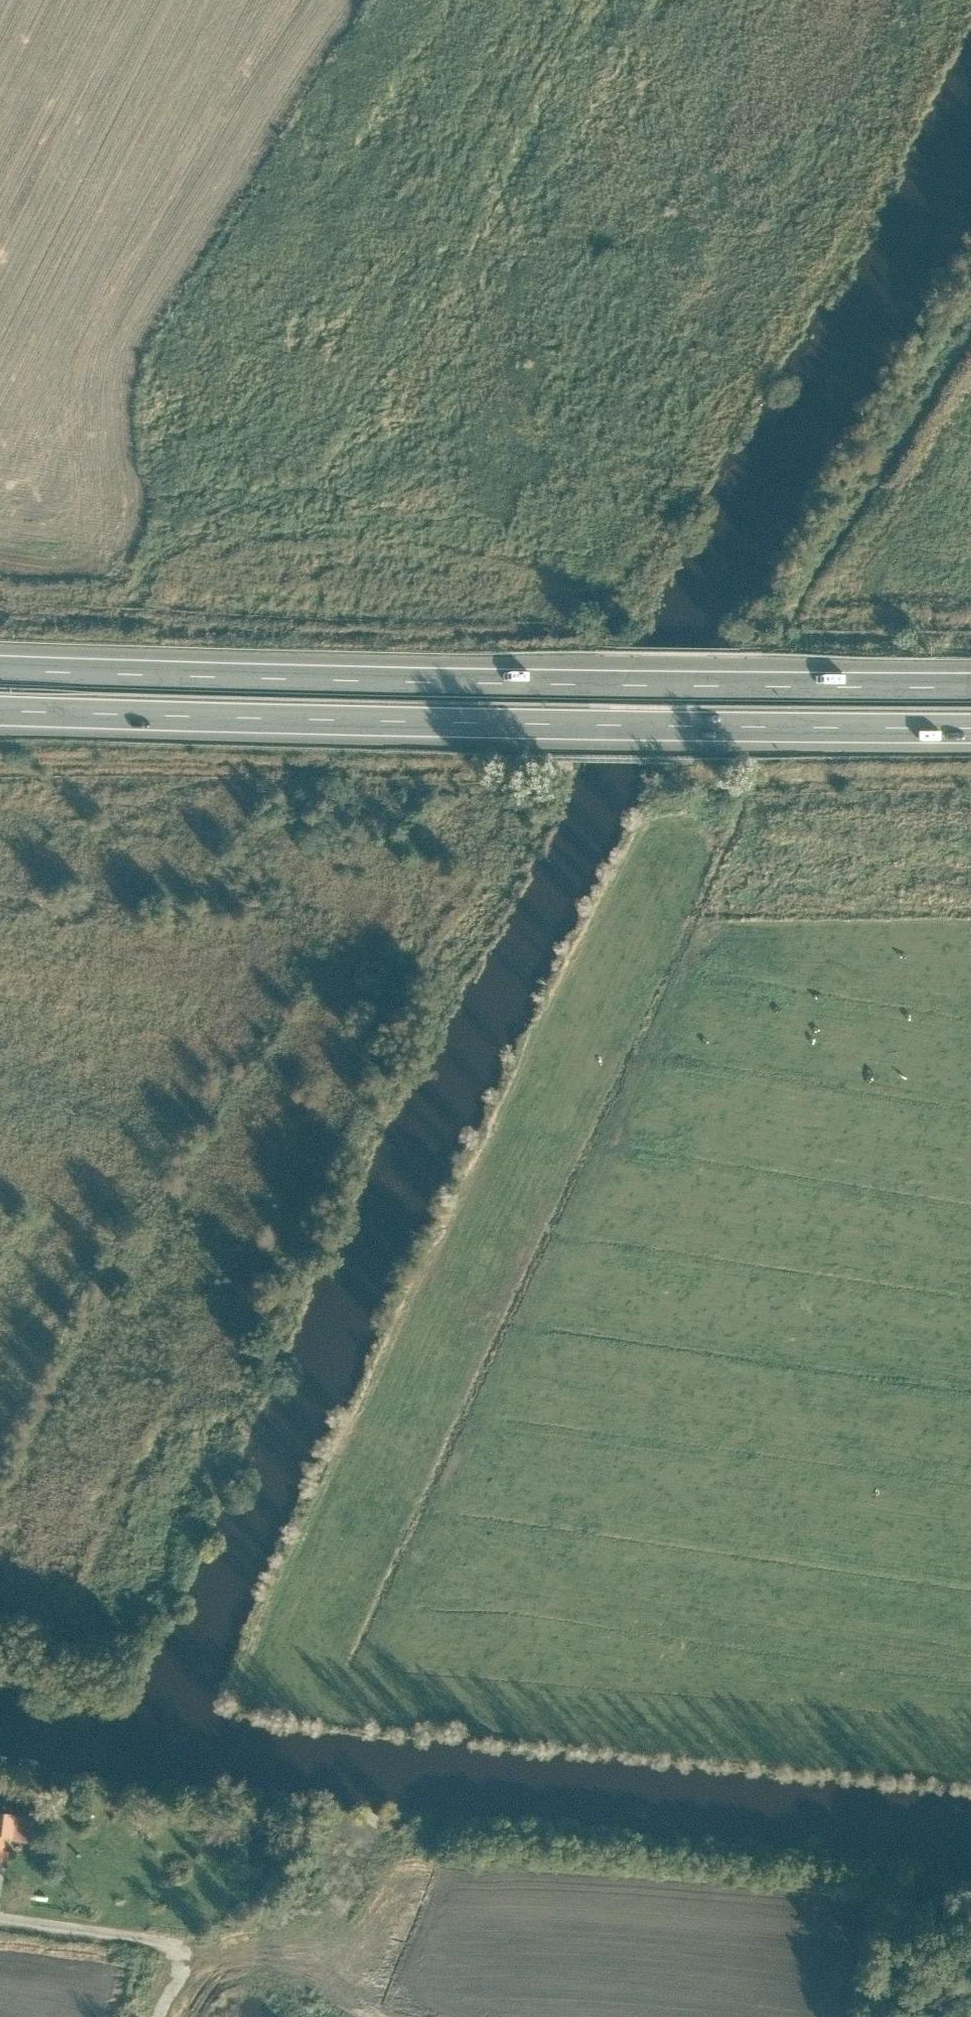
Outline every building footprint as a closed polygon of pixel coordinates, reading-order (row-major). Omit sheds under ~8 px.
[(0,1840),(0,1882),(10,1882),(8,1847),(26,1846),(25,1819),(0,1820),(0,1839),(0,1840)]
